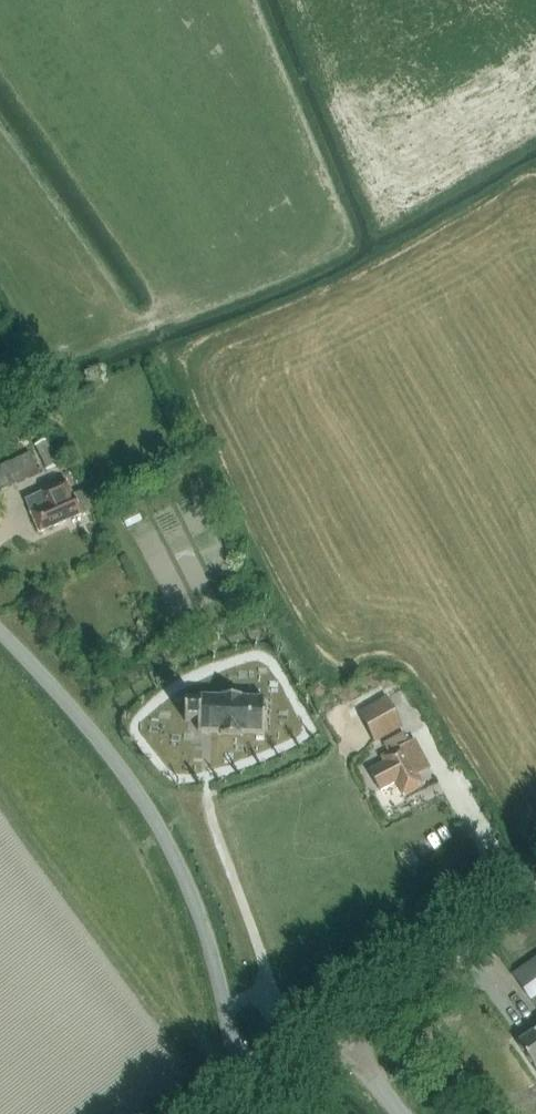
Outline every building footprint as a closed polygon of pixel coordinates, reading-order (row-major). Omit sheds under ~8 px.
[(47,396),(50,406),(63,401),(60,391),(47,396)] [(48,440),(36,446),(46,470),(59,464),(48,440)] [(30,452),(0,466),(0,492),(40,473),(30,452)] [(40,532),(81,514),(66,481),(25,500),(40,532)] [(265,726),(266,706),(264,706),(264,699),(241,698),(241,695),(221,695),(221,697),(199,696),(198,706),(188,706),(188,705),(185,705),(185,708),(186,708),(185,718),(185,721),(188,721),(188,720),(198,721),(198,730),(220,731),(220,734),(240,734),(241,732),(263,733),(263,726),(265,726)] [(391,732),(375,702),(356,712),(372,742),(391,732)] [(416,771),(427,765),(414,741),(409,744),(403,733),(384,744),(389,754),(383,757),(385,762),(370,770),(381,790),(390,785),(397,798),(403,795),(403,796),(424,785),(416,771)] [(513,974),(535,1007),(535,958),(513,974)] [(517,1043),(535,1070),(535,1030),(517,1043)]
